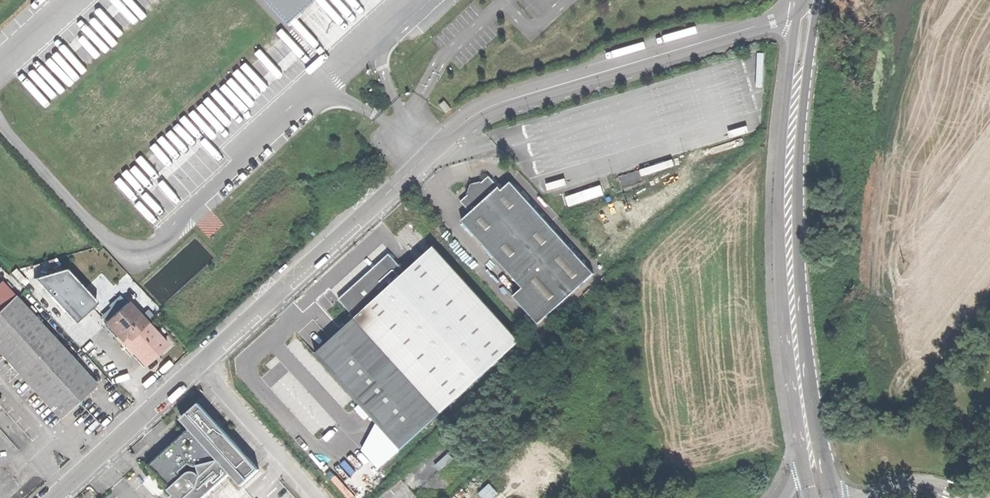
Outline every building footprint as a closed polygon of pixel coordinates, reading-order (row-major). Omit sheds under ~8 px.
[(158,0),(121,0),(113,14),(104,22),(101,28),(92,22),(100,33),(110,39),(158,0)] [(290,25),(317,0),(268,0),(290,25)] [(242,70),(247,96),(262,93),(261,88),(268,86),(268,85),(278,83),(277,76),(279,76),(276,57),(254,61),(255,68),(247,69),(242,70)] [(62,66),(53,71),(56,77),(60,76),(63,81),(68,78),(62,66)] [(623,187),(644,180),(640,169),(620,176),(623,187)] [(461,203),(471,214),(499,189),(489,178),(483,183),(471,186),(468,197),(464,200),(461,203)] [(513,298),(538,326),(594,275),(511,183),(502,192),(499,189),(471,214),(462,222),(523,289),(513,298)] [(572,206),(606,194),(603,184),(568,196),(572,206)] [(519,343),(434,248),(406,273),(355,319),(441,414),(519,343)] [(350,313),(355,319),(406,273),(390,254),(364,277),(339,300),(350,313)] [(77,324),(98,304),(68,272),(37,281),(77,324)] [(17,375),(54,341),(13,296),(0,309),(0,357),(17,375)] [(106,324),(145,365),(155,356),(166,345),(127,304),(106,324)] [(441,414),(355,319),(353,321),(315,355),(400,450),(441,414)] [(249,351),(258,360),(270,348),(262,339),(255,346),(249,351)] [(96,385),(54,341),(17,375),(59,420),(75,405),(75,398),(82,398),(87,393),(96,385)] [(316,381),(284,348),(283,349),(251,379),(248,382),(280,415),(316,381)] [(148,467),(174,495),(189,481),(184,476),(180,472),(207,447),(190,428),(169,447),(148,467)] [(219,460),(207,447),(180,472),(184,476),(188,473),(193,472),(197,474),(200,477),(216,463),(219,460)] [(216,463),(200,477),(197,474),(193,472),(188,473),(184,476),(189,481),(174,495),(170,497),(205,497),(234,471),(228,464),(216,463)]
